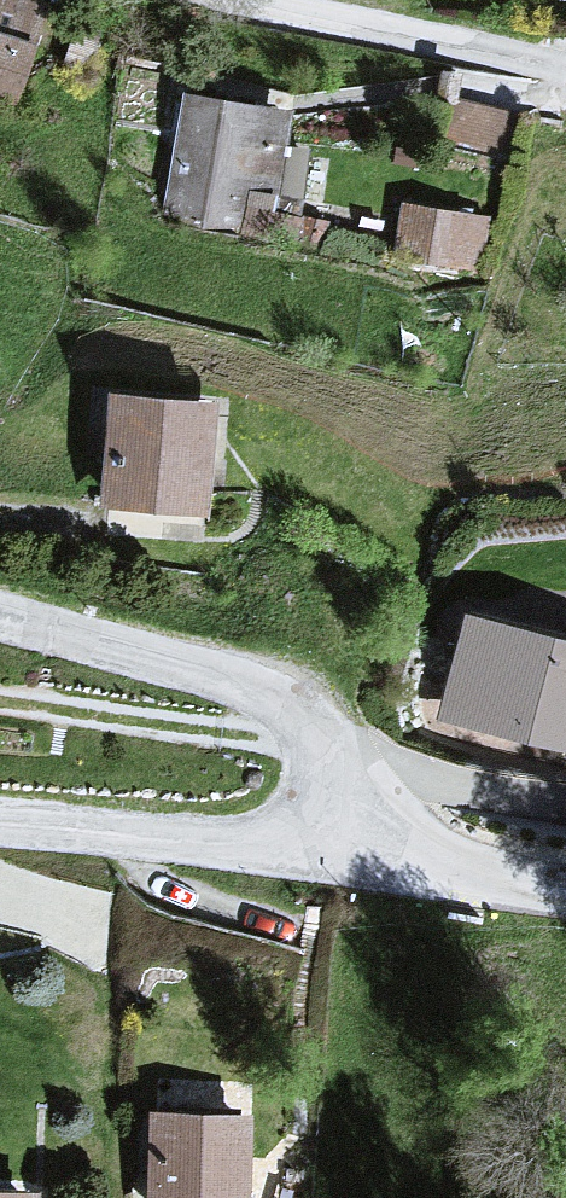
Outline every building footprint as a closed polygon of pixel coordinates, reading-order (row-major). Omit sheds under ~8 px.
[(30,0),(0,0),(0,112),(13,116),(48,6),(30,0)] [(565,122),(453,101),(445,142),(558,163),(565,122)] [(293,115),(181,103),(168,229),(280,241),(293,115)] [(496,220),(404,207),(396,264),(488,277),(496,220)] [(209,410),(107,405),(101,520),(203,525),(209,410)] [(463,621),(439,725),(565,754),(565,645),(463,621)] [(146,1118),(145,1197),(244,1197),(245,1119),(146,1118)]
